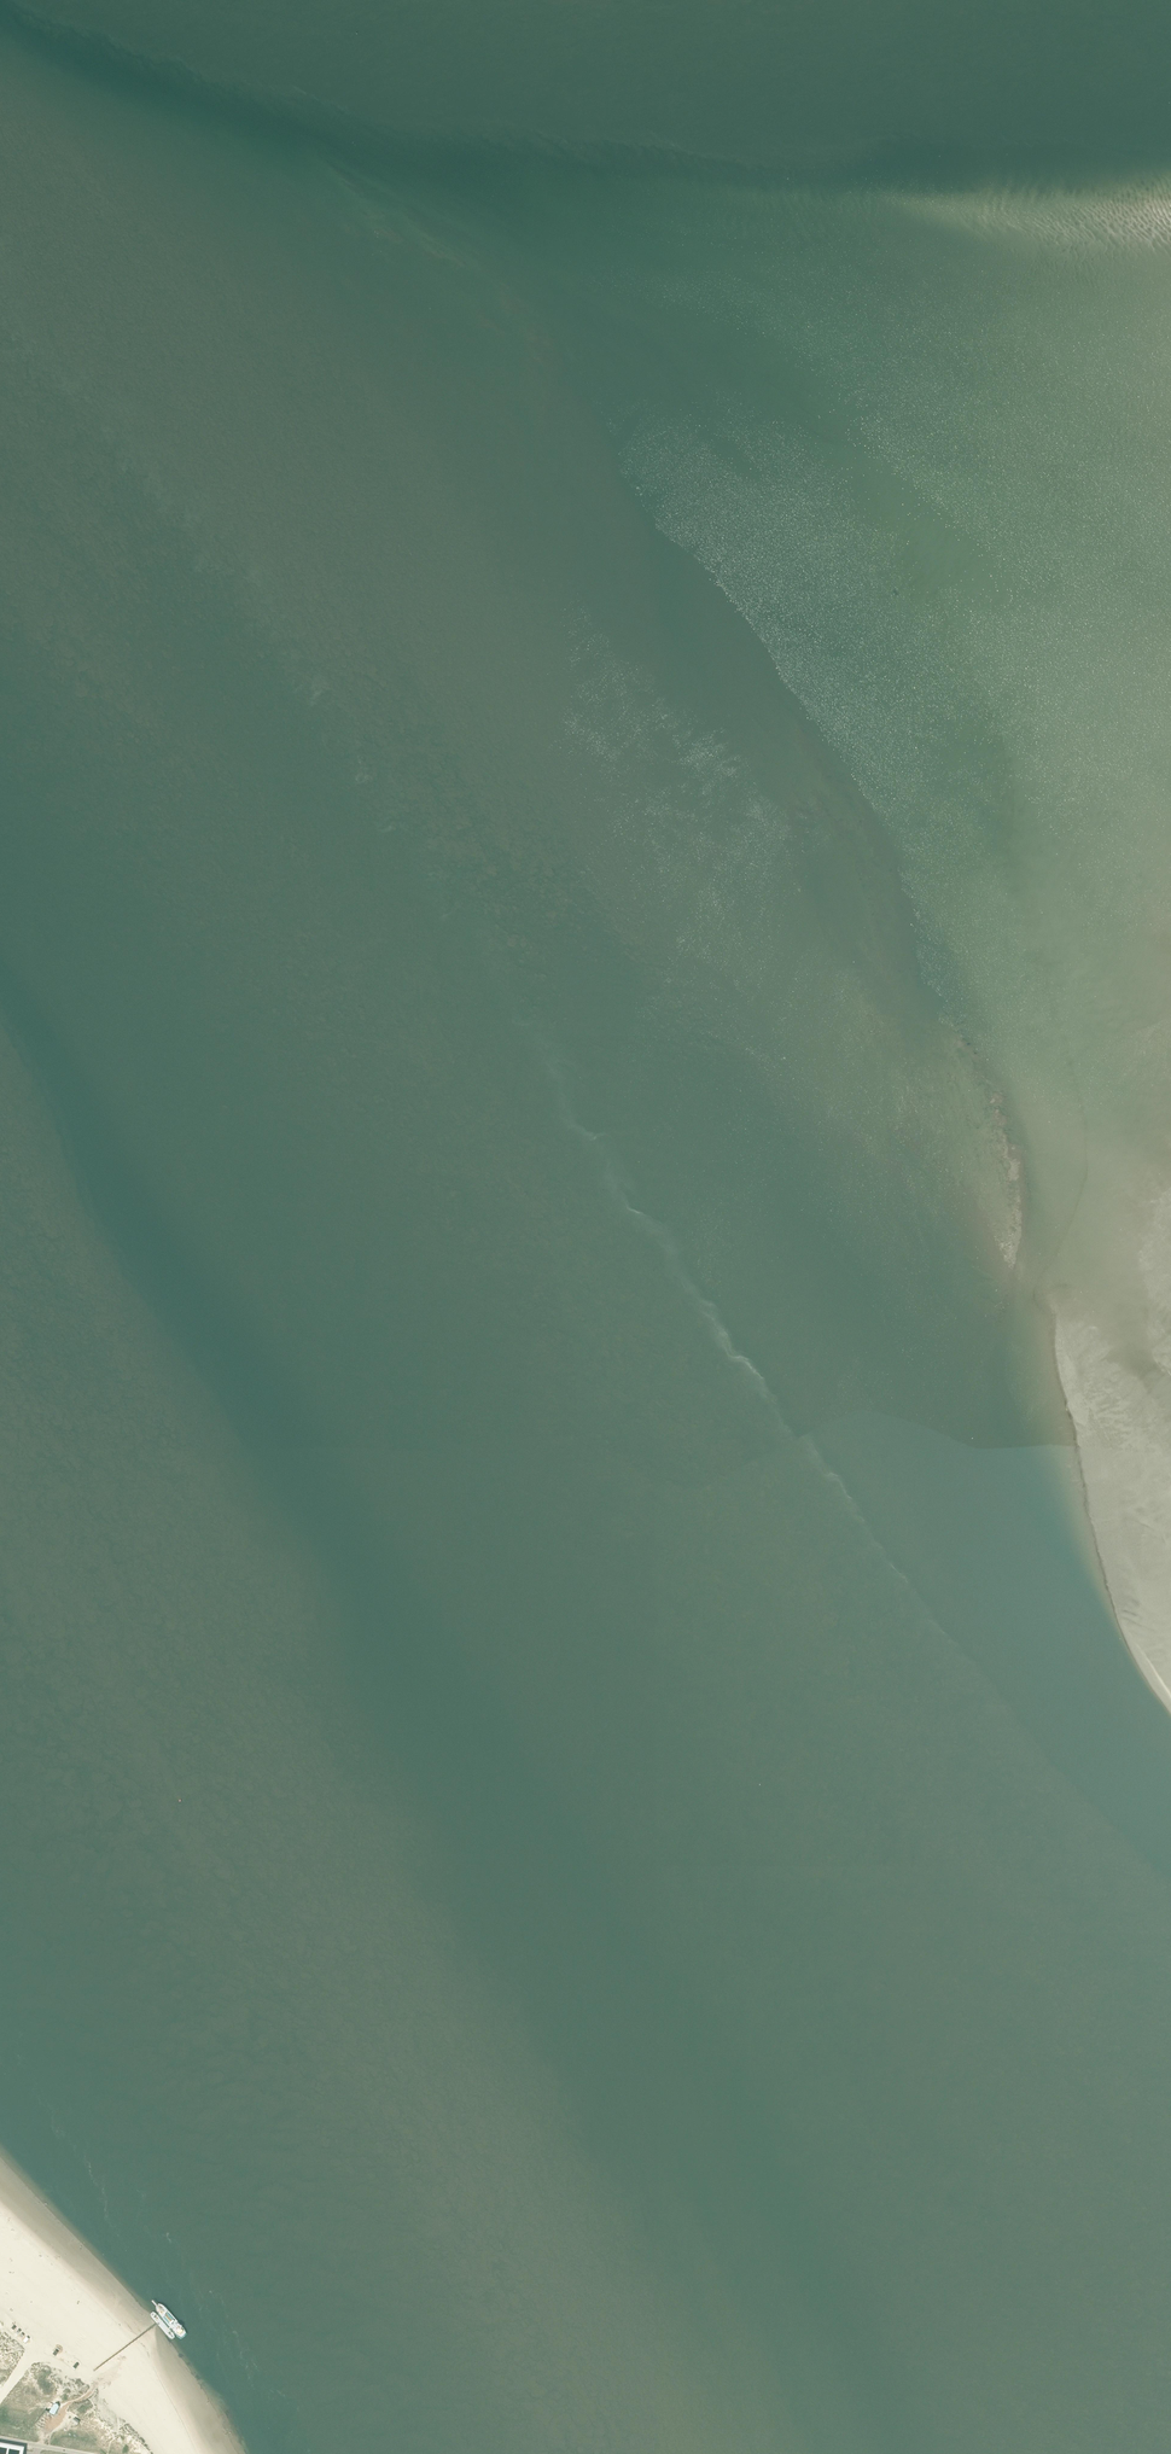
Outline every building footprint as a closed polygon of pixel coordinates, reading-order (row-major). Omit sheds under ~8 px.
[(54,2405),(49,2413),(54,2416),(59,2408),(54,2405)] [(21,2450),(21,2449),(0,2445),(0,2453),(20,2453),(21,2450)]
